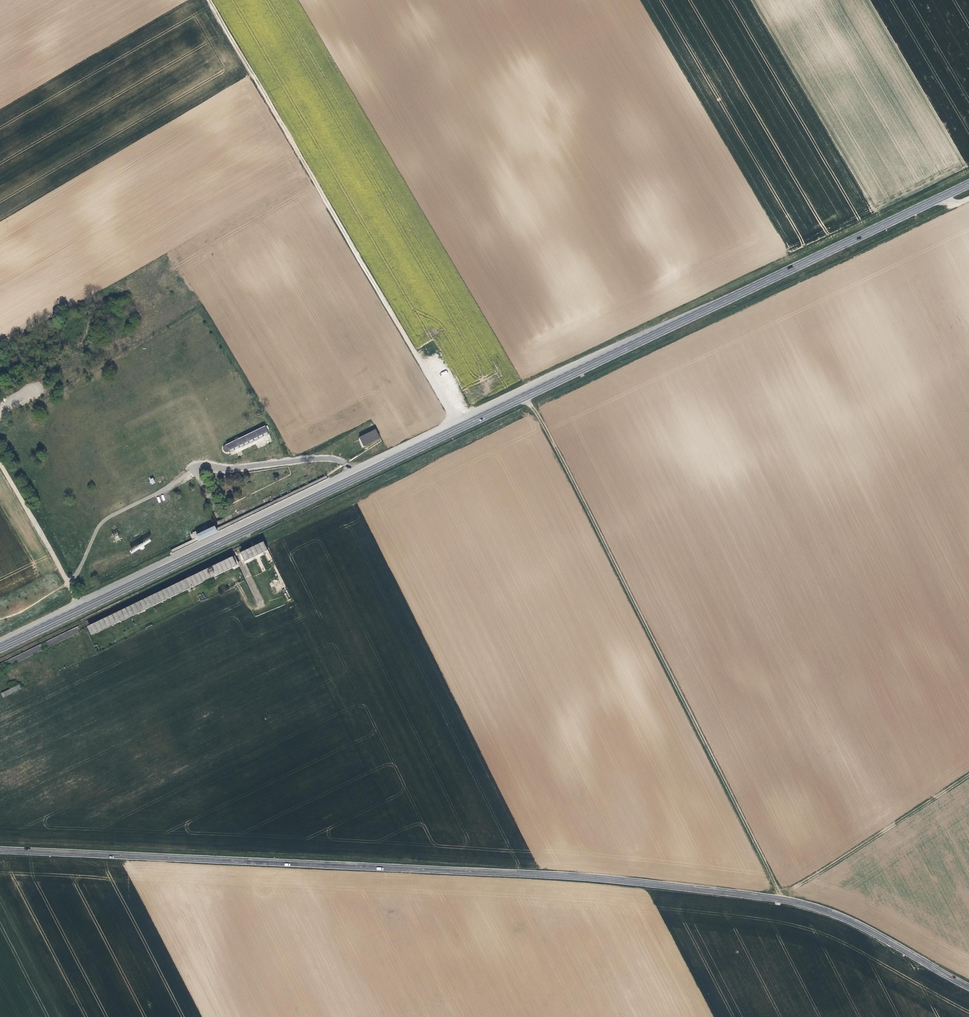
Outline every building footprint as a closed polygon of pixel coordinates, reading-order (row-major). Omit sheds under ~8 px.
[(269,429),(267,426),(224,445),(223,448),(224,450),(225,451),(229,451),(230,453),(268,435),(266,430),(269,429)] [(379,439),(376,431),(360,438),(363,446),(379,439)] [(190,535),(192,540),(194,543),(217,531),(216,529),(216,527),(200,535),(198,531),(193,533),(190,535)] [(171,553),(194,543),(192,540),(170,550),(171,553)] [(268,550),(267,547),(264,541),(241,552),(245,561),(268,550)] [(238,565),(234,556),(90,625),(94,634),(238,565)] [(21,689),(19,685),(1,693),(3,697),(21,689)]
